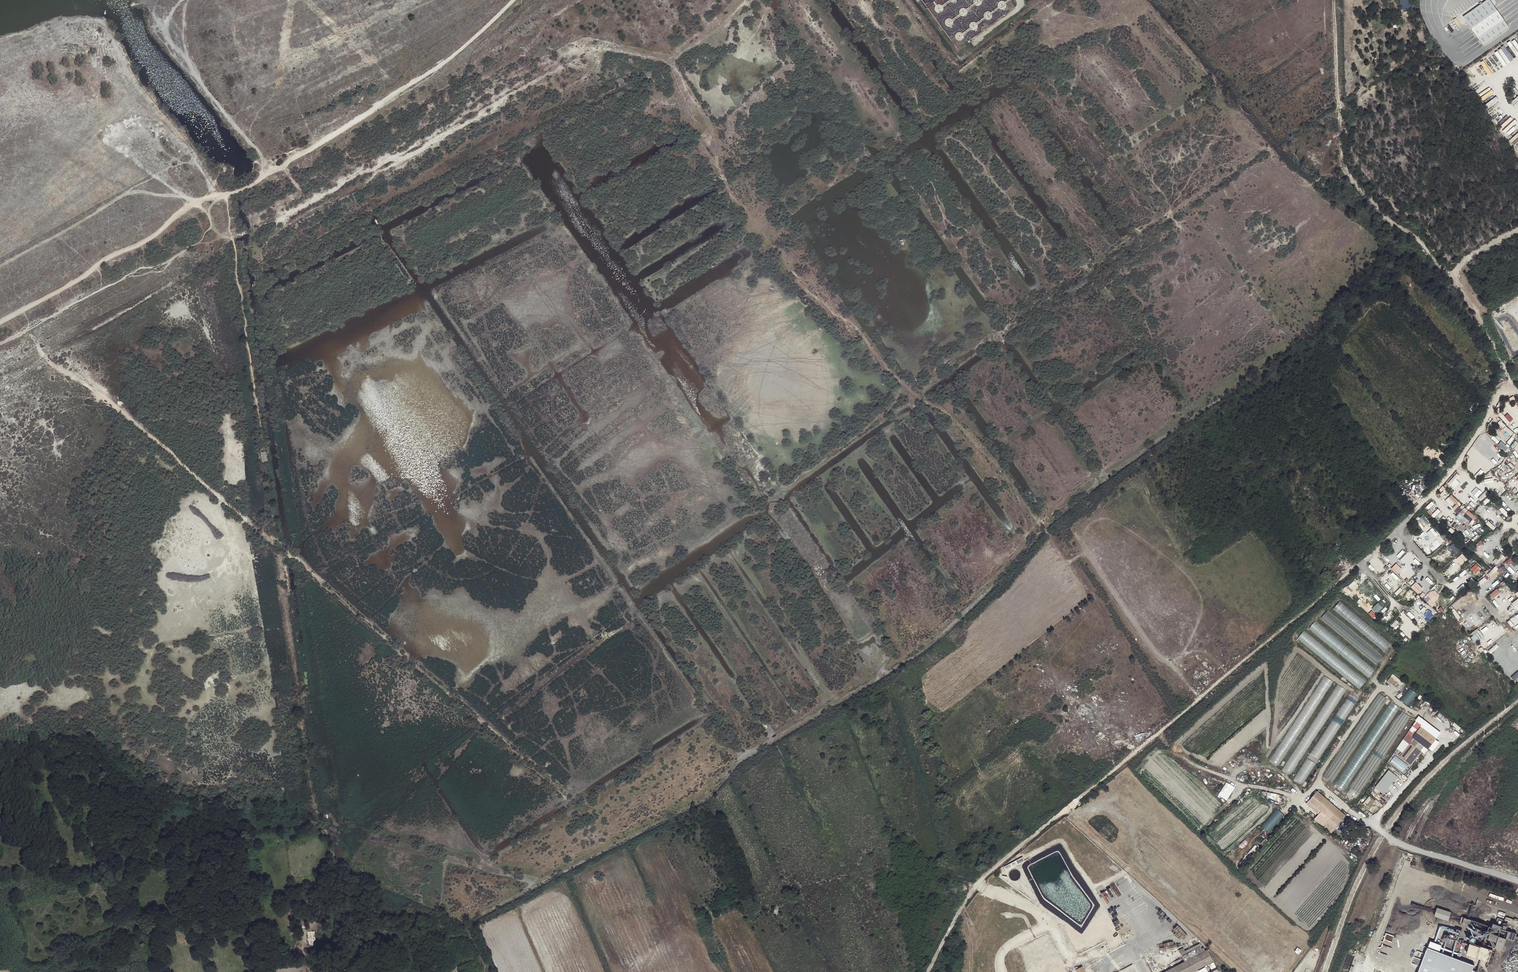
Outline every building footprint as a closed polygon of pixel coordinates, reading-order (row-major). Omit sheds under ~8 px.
[(1016,8),(1010,0),(921,0),(920,1),(926,9),(928,8),(959,50),(1016,8)] [(1482,44),(1508,26),(1490,1),(1464,19),(1482,44)] [(1475,516),(1468,509),(1465,512),(1463,509),(1460,512),(1470,521),(1475,516)] [(1493,561),(1497,565),(1503,559),(1498,555),(1493,561)] [(1475,573),(1481,569),(1476,563),(1470,567),(1475,573)] [(1417,593),(1423,588),(1416,581),(1411,586),(1417,593)] [(1424,598),(1431,605),(1441,595),(1434,589),(1424,598)] [(1333,608),(1385,651),(1391,644),(1340,601),(1333,608)] [(1377,602),(1371,608),(1376,613),(1382,607),(1377,602)] [(1322,617),(1376,663),(1382,656),(1329,610),(1322,617)] [(1309,628),(1368,677),(1375,670),(1316,621),(1309,628)] [(1298,638),(1360,689),(1366,682),(1304,631),(1298,638)] [(1395,673),(1389,680),(1396,686),(1402,679),(1395,673)] [(1325,676),(1270,760),(1278,766),(1334,681),(1325,676)] [(1338,685),(1283,769),(1291,775),(1347,691),(1338,685)] [(1412,688),(1403,699),(1409,704),(1418,693),(1412,688)] [(1350,693),(1294,778),(1303,784),(1359,698),(1350,693)] [(1380,694),(1324,778),(1332,784),(1389,700),(1380,694)] [(1392,702),(1335,786),(1344,792),(1401,708),(1392,702)] [(1402,711),(1347,793),(1356,799),(1410,717),(1402,711)] [(1424,728),(1416,738),(1418,740),(1428,747),(1432,750),(1440,739),(1424,728)] [(1422,751),(1412,764),(1414,766),(1428,747),(1418,740),(1414,744),(1422,751)] [(1402,757),(1412,764),(1422,751),(1414,744),(1407,754),(1406,752),(1402,757)] [(1380,791),(1388,797),(1402,779),(1394,773),(1380,791)] [(1220,795),(1229,800),(1236,785),(1227,781),(1220,795)] [(1317,791),(1309,800),(1337,825),(1345,815),(1317,791)] [(1366,802),(1377,809),(1381,803),(1370,796),(1366,802)] [(1277,807),(1262,825),(1270,831),(1285,813),(1277,807)] [(1006,870),(1025,862),(1023,858),(1004,866),(1006,870)] [(780,905),(772,910),(776,918),(785,914),(780,905)] [(1452,912),(1441,908),(1438,916),(1449,920),(1452,912)] [(1499,926),(1517,932),(1517,919),(1502,914),(1499,926)] [(1439,941),(1436,949),(1442,951),(1443,948),(1447,950),(1449,944),(1439,941)] [(1471,941),(1465,960),(1488,967),(1494,949),(1471,941)] [(1180,953),(1184,961),(1163,971),(1191,971),(1213,961),(1207,949),(1205,950),(1203,947),(1202,948),(1199,943),(1185,950),(1180,953)] [(1213,962),(1209,964),(1213,971),(1219,971),(1213,962)]
